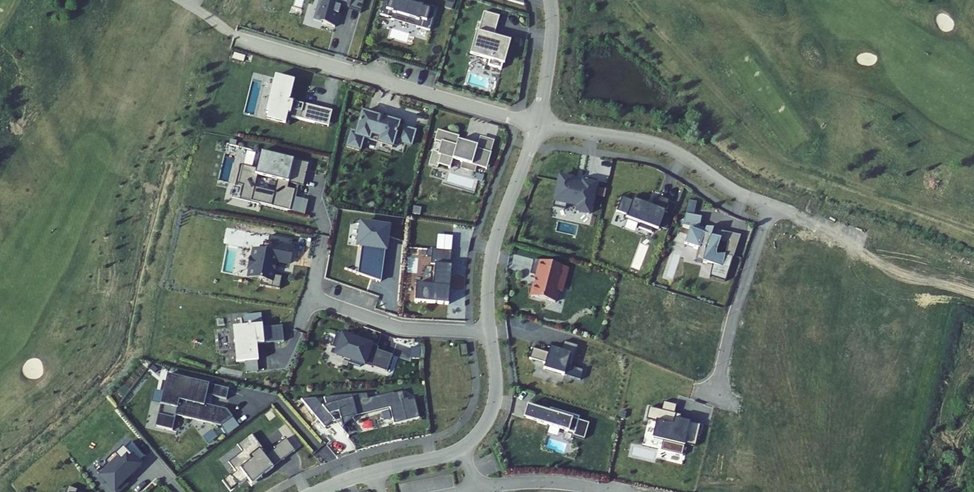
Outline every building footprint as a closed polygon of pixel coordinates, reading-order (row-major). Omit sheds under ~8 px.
[(336,28),(344,0),(321,0),(314,21),(336,28)] [(350,8),(362,12),(365,0),(352,0),(350,8)] [(381,14),(392,17),(392,19),(395,20),(395,18),(417,25),(417,26),(430,30),(437,7),(425,3),(425,2),(421,0),(421,2),(414,0),(385,0),(381,14)] [(484,12),(482,12),(479,34),(499,36),(498,44),(512,46),(515,18),(499,16),(501,0),(485,0),(484,12)] [(290,116),(313,122),(317,106),(302,102),(301,106),(295,105),(296,101),(289,100),(292,89),(284,87),(287,78),(276,75),(267,112),(279,115),(278,121),(288,124),(290,116)] [(331,109),(317,106),(313,122),(327,125),(331,109)] [(279,115),(267,112),(265,118),(278,121),(279,115)] [(398,128),(400,123),(387,119),(388,115),(377,112),(376,116),(363,112),(357,134),(352,132),(347,147),(360,151),(364,138),(370,140),(371,134),(381,137),(379,143),(393,147),(395,138),(398,139),(397,141),(412,145),(416,131),(402,127),(401,129),(398,128)] [(460,137),(439,130),(436,141),(442,143),(439,155),(464,162),(465,161),(488,168),(492,153),(478,149),(459,143),(460,137)] [(371,134),(370,140),(379,143),(381,137),(371,134)] [(478,149),(492,153),(496,141),(482,137),(478,149)] [(309,164),(263,153),(259,170),(257,176),(276,181),(289,184),(296,185),(299,186),(303,187),(309,164)] [(462,169),(476,173),(478,165),(465,161),(464,162),(462,169)] [(288,189),(289,184),(276,181),(273,192),(255,188),(257,176),(259,170),(243,166),(238,185),(243,186),(240,199),(288,211),(289,207),(291,207),(295,191),(288,189)] [(574,179),(562,177),(555,206),(568,209),(569,204),(580,206),(579,212),(591,214),(599,180),(586,178),(584,186),(574,183),(574,179)] [(299,186),(296,185),(295,191),(291,207),(289,207),(288,211),(307,216),(310,202),(296,198),(299,186)] [(659,230),(670,202),(660,198),(656,211),(647,207),(649,202),(635,197),(633,202),(623,198),(617,213),(628,217),(627,220),(641,225),(639,229),(652,234),(654,228),(659,230)] [(575,221),(589,225),(592,217),(577,213),(575,221)] [(701,217),(685,214),(682,226),(690,227),(684,245),(698,250),(696,262),(723,266),(725,255),(716,253),(720,240),(710,237),(712,231),(699,228),(701,217)] [(391,227),(360,223),(357,249),(361,250),(384,253),(387,253),(391,227)] [(712,230),(712,231),(710,237),(720,240),(728,243),(725,255),(733,257),(740,236),(712,230)] [(294,247),(264,242),(262,249),(254,248),(252,258),(250,258),(248,267),(251,267),(249,277),(262,279),(261,285),(280,289),(282,276),(275,275),(277,260),(291,263),(294,247)] [(450,265),(452,251),(432,249),(430,263),(434,264),(432,284),(415,282),(413,300),(447,304),(449,283),(447,282),(447,279),(450,279),(451,266),(450,265)] [(384,253),(361,250),(358,275),(381,283),(384,253)] [(570,269),(536,261),(532,276),(538,277),(533,298),(557,304),(560,293),(564,293),(570,269)] [(263,327),(262,313),(244,315),(245,326),(237,327),(238,339),(239,350),(236,350),(237,362),(246,361),(258,360),(257,350),(258,350),(257,343),(269,342),(267,327),(263,327)] [(351,339),(336,333),(331,348),(337,349),(335,355),(350,360),(348,364),(359,367),(363,365),(371,368),(371,367),(386,372),(392,356),(377,350),(378,348),(356,340),(355,342),(351,341),(351,339)] [(579,348),(564,344),(562,353),(551,349),(549,355),(533,351),(530,360),(546,365),(544,371),(565,377),(568,368),(573,369),(579,348)] [(258,360),(246,361),(247,372),(259,371),(258,360)] [(209,384),(167,375),(166,382),(163,381),(161,390),(164,391),(156,426),(172,430),(176,415),(221,426),(232,417),(226,410),(204,404),(206,395),(209,384)] [(212,385),(210,395),(226,399),(229,389),(212,385)] [(413,399),(411,394),(403,396),(402,394),(377,401),(376,396),(333,399),(335,407),(332,408),(325,399),(310,400),(333,429),(343,421),(340,418),(338,416),(348,413),(348,416),(353,434),(355,434),(352,421),(399,409),(403,425),(428,419),(424,401),(418,402),(417,398),(413,399)] [(664,404),(662,412),(675,415),(677,407),(664,404)] [(581,417),(552,408),(551,412),(529,405),(525,418),(576,433),(581,417)] [(653,441),(664,443),(662,452),(684,457),(686,449),(686,446),(696,448),(702,426),(681,421),(682,417),(675,415),(662,412),(650,409),(647,421),(657,423),(653,438),(653,441)] [(266,451),(252,433),(237,444),(242,451),(228,461),(236,471),(231,474),(231,473),(223,479),(230,489),(247,477),(250,482),(264,472),(265,473),(273,466),(265,456),(263,453),(266,451)] [(275,448),(283,459),(295,450),(286,438),(274,447),(275,448)] [(134,443),(128,449),(127,448),(118,455),(121,459),(113,466),(110,462),(99,471),(108,481),(105,484),(113,491),(120,491),(129,484),(126,481),(128,479),(129,480),(135,474),(133,472),(141,465),(140,463),(146,457),(134,443)] [(265,456),(273,466),(283,459),(275,448),(265,456)] [(118,455),(116,453),(108,460),(110,462),(113,466),(121,459),(118,455)]
